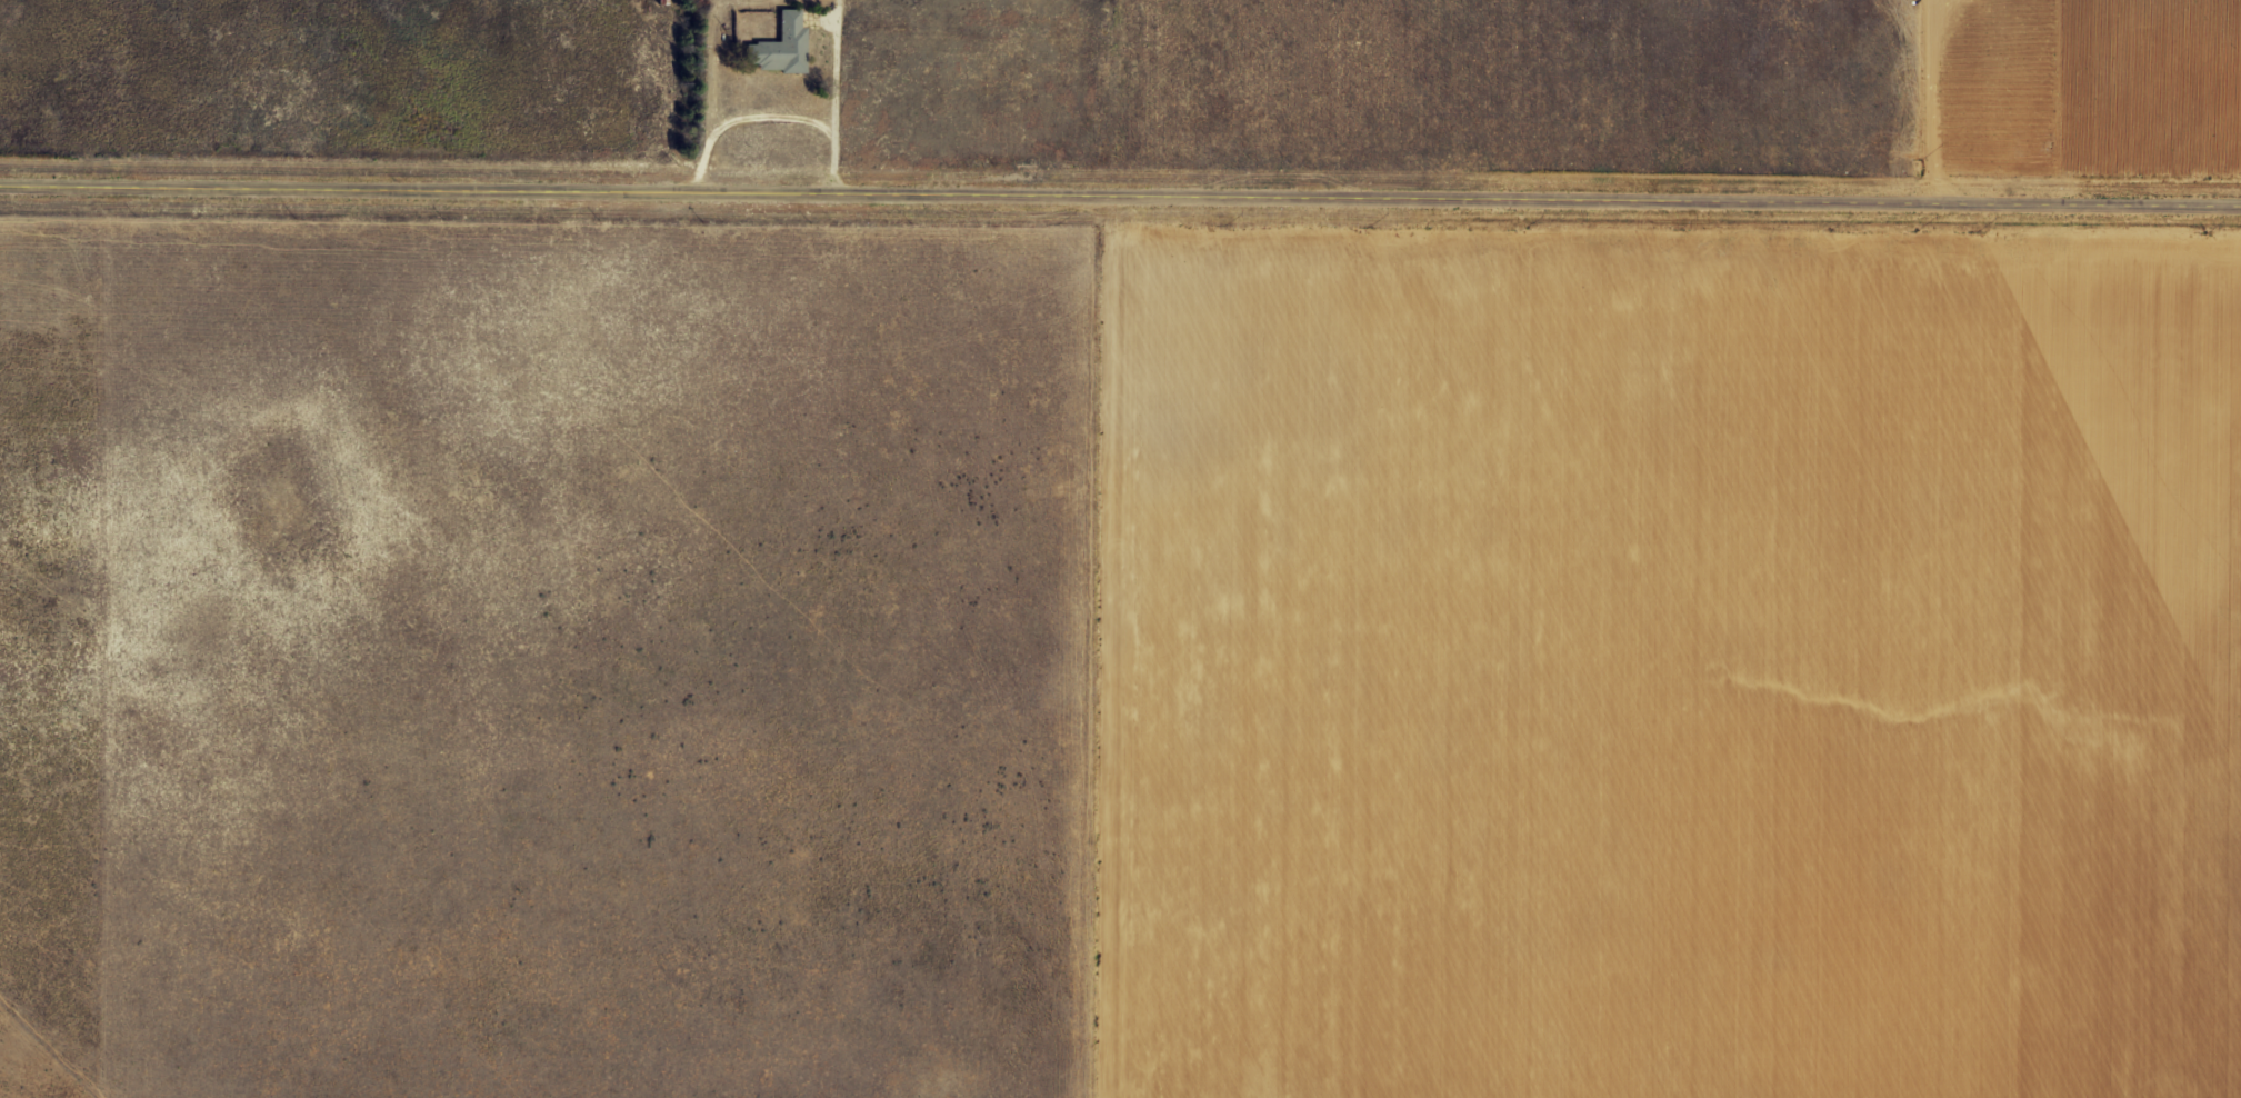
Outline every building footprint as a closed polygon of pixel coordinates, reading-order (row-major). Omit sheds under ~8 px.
[(801,28),(795,28),(795,10),(775,10),(775,43),(741,43),(741,65),(753,65),(753,73),(800,73),(801,28)]
